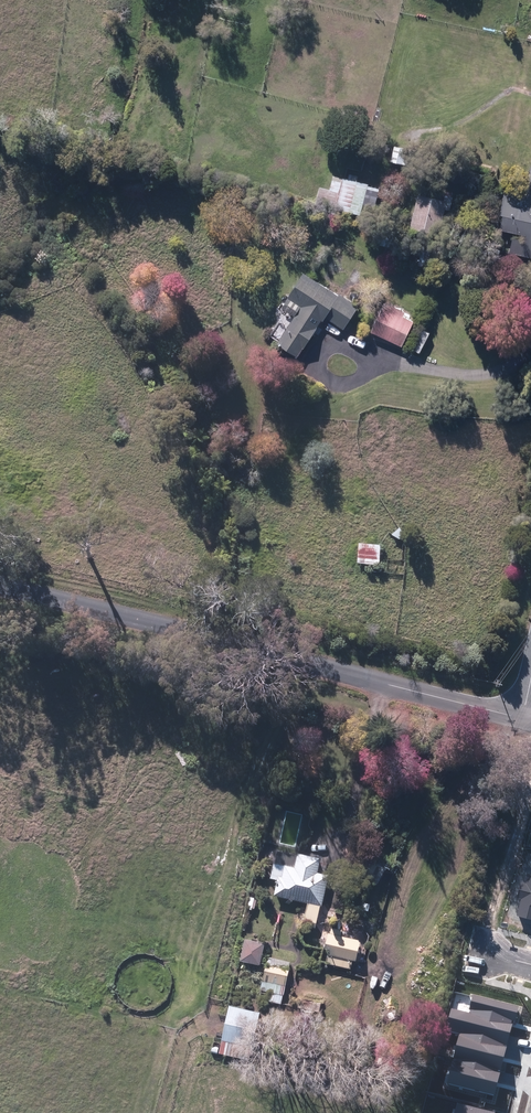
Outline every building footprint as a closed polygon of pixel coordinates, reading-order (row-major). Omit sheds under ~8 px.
[(396,145),(392,159),(415,165),(418,150),(396,145)] [(525,195),(506,191),(502,210),(505,211),(502,226),(528,231),(526,239),(514,236),(511,250),(530,254),(530,166),(525,195)] [(315,206),(361,216),(368,186),(357,183),(358,177),(350,175),(348,181),(332,178),(330,190),(320,188),(315,206)] [(409,228),(438,235),(444,210),(449,211),(452,198),(446,196),(444,202),(417,196),(409,228)] [(376,246),(392,250),(395,235),(379,231),(376,246)] [(277,345),(297,358),(321,321),(323,322),(325,318),(344,330),(358,307),(339,295),(338,296),(303,274),(287,298),(301,307),(277,345)] [(370,332),(402,347),(413,323),(403,318),(405,314),(383,304),(370,332)] [(272,336),(277,340),(281,335),(276,331),(272,336)] [(305,406),(309,413),(328,402),(323,395),(305,406)] [(356,572),(379,574),(381,547),(358,545),(356,572)] [(304,926),(315,929),(320,908),(322,908),(328,877),(317,875),(320,861),(297,856),(297,858),(276,853),(270,880),(278,882),(274,898),(308,905),(304,926)] [(526,873),(524,882),(521,881),(516,898),(520,899),(516,915),(530,919),(530,874),(526,873)] [(321,964),(350,970),(352,962),(356,963),(361,943),(340,938),(341,932),(332,930),(330,936),(328,935),(321,964)] [(240,961),(259,966),(264,946),(244,941),(240,961)] [(259,1001),(281,1006),(288,972),(266,967),(259,1001)] [(339,974),(325,970),(323,979),(336,983),(339,974)] [(460,1033),(507,1045),(508,1039),(512,1023),(511,1023),(512,1020),(515,1021),(518,1007),(473,995),(469,1009),(471,1009),(470,1013),(452,1009),(446,1029),(460,1033)] [(290,1009),(319,1015),(321,1005),(292,999),(290,1009)] [(218,1054),(249,1062),(260,1015),(229,1008),(220,1046),(214,1045),(211,1054),(218,1056),(218,1054)] [(454,1060),(495,1070),(495,1068),(501,1069),(504,1054),(507,1045),(460,1033),(453,1059),(454,1060)] [(494,1071),(495,1070),(454,1060),(448,1082),(494,1094),(498,1079),(500,1073),(494,1071)] [(496,1111),(457,1101),(454,1112),(495,1112),(496,1111)]
